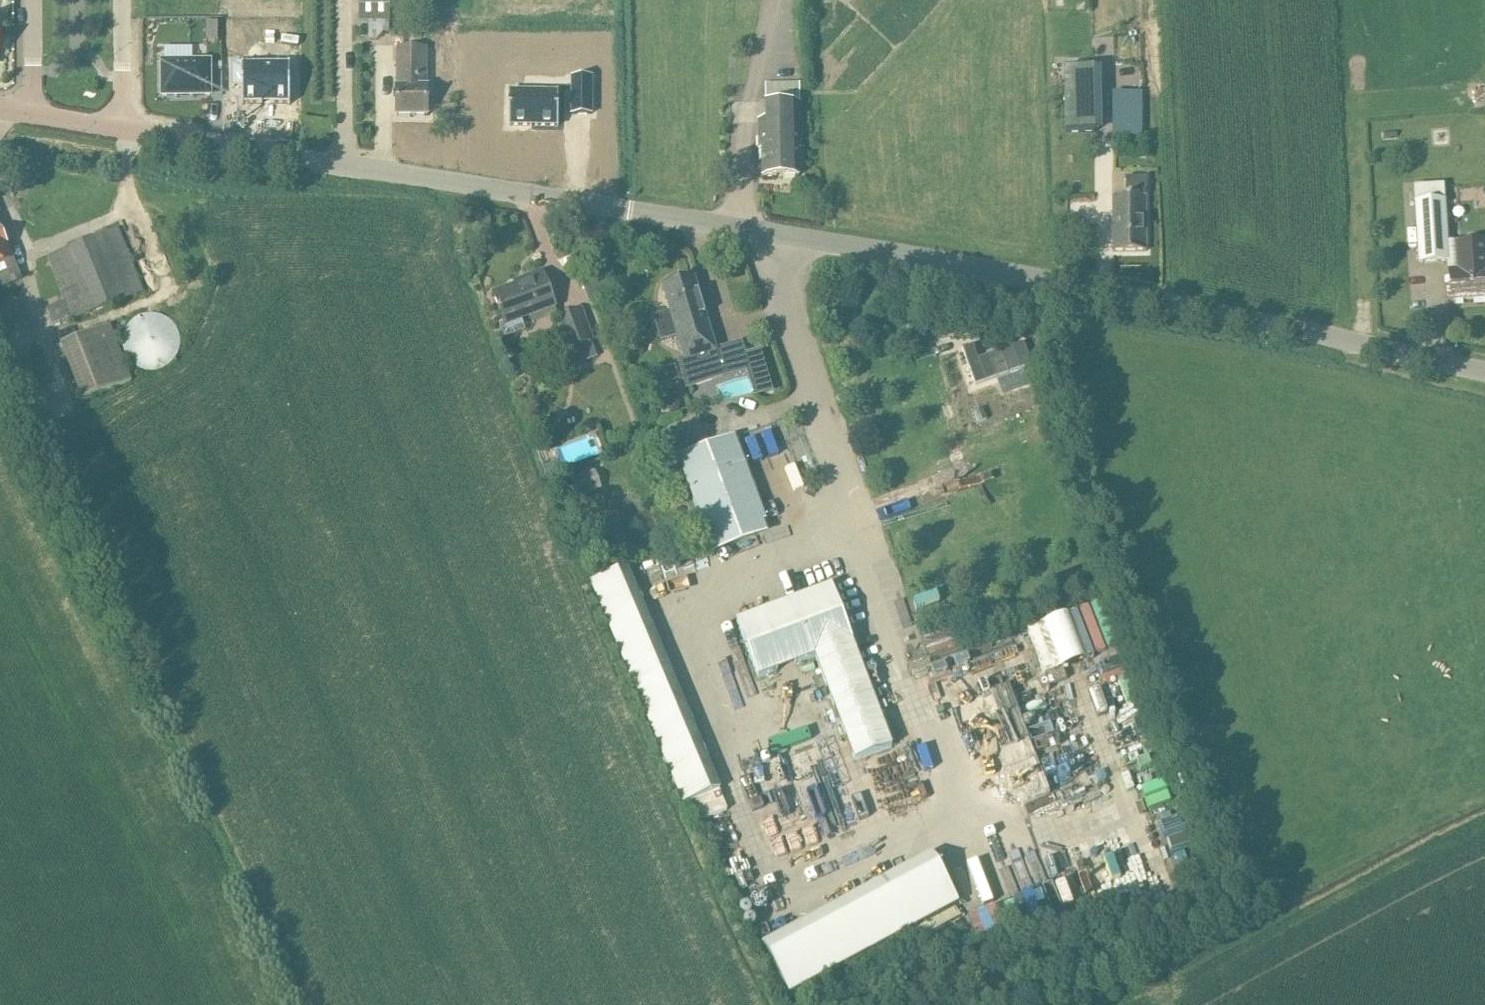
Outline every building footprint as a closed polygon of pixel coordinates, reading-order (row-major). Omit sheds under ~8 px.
[(152,11),(169,11),(169,0),(152,0),(152,11)] [(211,11),(227,11),(227,0),(211,0),(211,11)] [(227,11),(243,11),(243,0),(227,0),(227,11)] [(285,11),(302,11),(302,0),(285,0),(285,11)] [(396,49),(396,87),(396,118),(429,118),(429,87),(428,87),(428,49),(396,49)] [(210,63),(162,63),(162,80),(163,97),(210,96),(210,63)] [(244,65),(232,65),(232,88),(242,88),(242,106),(244,106),(244,105),(289,105),(289,106),(290,106),(290,65),(289,65),(289,66),(244,66),(244,65)] [(1066,134),(1095,134),(1094,69),(1065,70),(1066,134)] [(592,78),(572,79),(572,115),(592,115),(592,78)] [(765,84),(765,105),(766,124),(758,124),(759,150),(762,150),(762,179),(799,178),(798,150),(802,150),(801,105),(800,83),(765,84)] [(558,92),(508,93),(509,126),(558,126),(558,92)] [(1141,93),(1113,93),(1114,137),(1141,137),(1141,93)] [(1125,178),(1125,197),(1112,197),(1112,253),(1147,253),(1147,196),(1146,177),(1125,178)] [(1446,201),(1415,202),(1418,264),(1447,262),(1448,270),(1456,270),(1454,244),(1448,244),(1446,201)] [(23,280),(15,262),(16,261),(0,225),(0,291),(23,280)] [(47,259),(64,302),(47,309),(53,324),(64,320),(66,325),(72,323),(145,294),(119,230),(47,259)] [(1454,244),(1456,270),(1448,270),(1450,302),(1484,299),(1484,242),(1454,244)] [(522,321),(530,318),(532,325),(558,315),(555,309),(556,308),(543,273),(515,284),(516,286),(493,295),(505,327),(509,338),(526,332),(522,321)] [(723,378),(716,353),(695,278),(663,288),(684,361),(680,362),(688,390),(723,378)] [(155,308),(117,339),(148,376),(186,345),(155,308)] [(590,341),(594,340),(582,309),(554,319),(571,368),(597,358),(590,341)] [(83,402),(133,382),(110,326),(61,346),(83,402)] [(974,346),(962,350),(975,386),(1032,366),(1024,344),(979,360),(974,346)] [(596,435),(559,450),(566,466),(603,451),(596,435)] [(767,521),(764,514),(735,436),(677,458),(706,536),(713,555),(768,534),(764,523),(767,521)] [(577,472),(582,493),(602,489),(597,468),(577,472)] [(629,566),(590,582),(682,803),(721,787),(629,566)] [(816,658),(840,722),(857,763),(894,748),(877,707),(831,586),(736,621),(758,680),(816,658)] [(919,605),(922,613),(955,600),(951,592),(919,605)] [(914,610),(903,612),(911,655),(922,653),(914,610)] [(1154,746),(1130,755),(1147,799),(1170,790),(1154,746)] [(1041,756),(1002,764),(1009,799),(1048,791),(1041,756)] [(1067,925),(1103,912),(1078,844),(1041,857),(1067,925)] [(934,858),(766,949),(790,995),(959,903),(934,858)]
